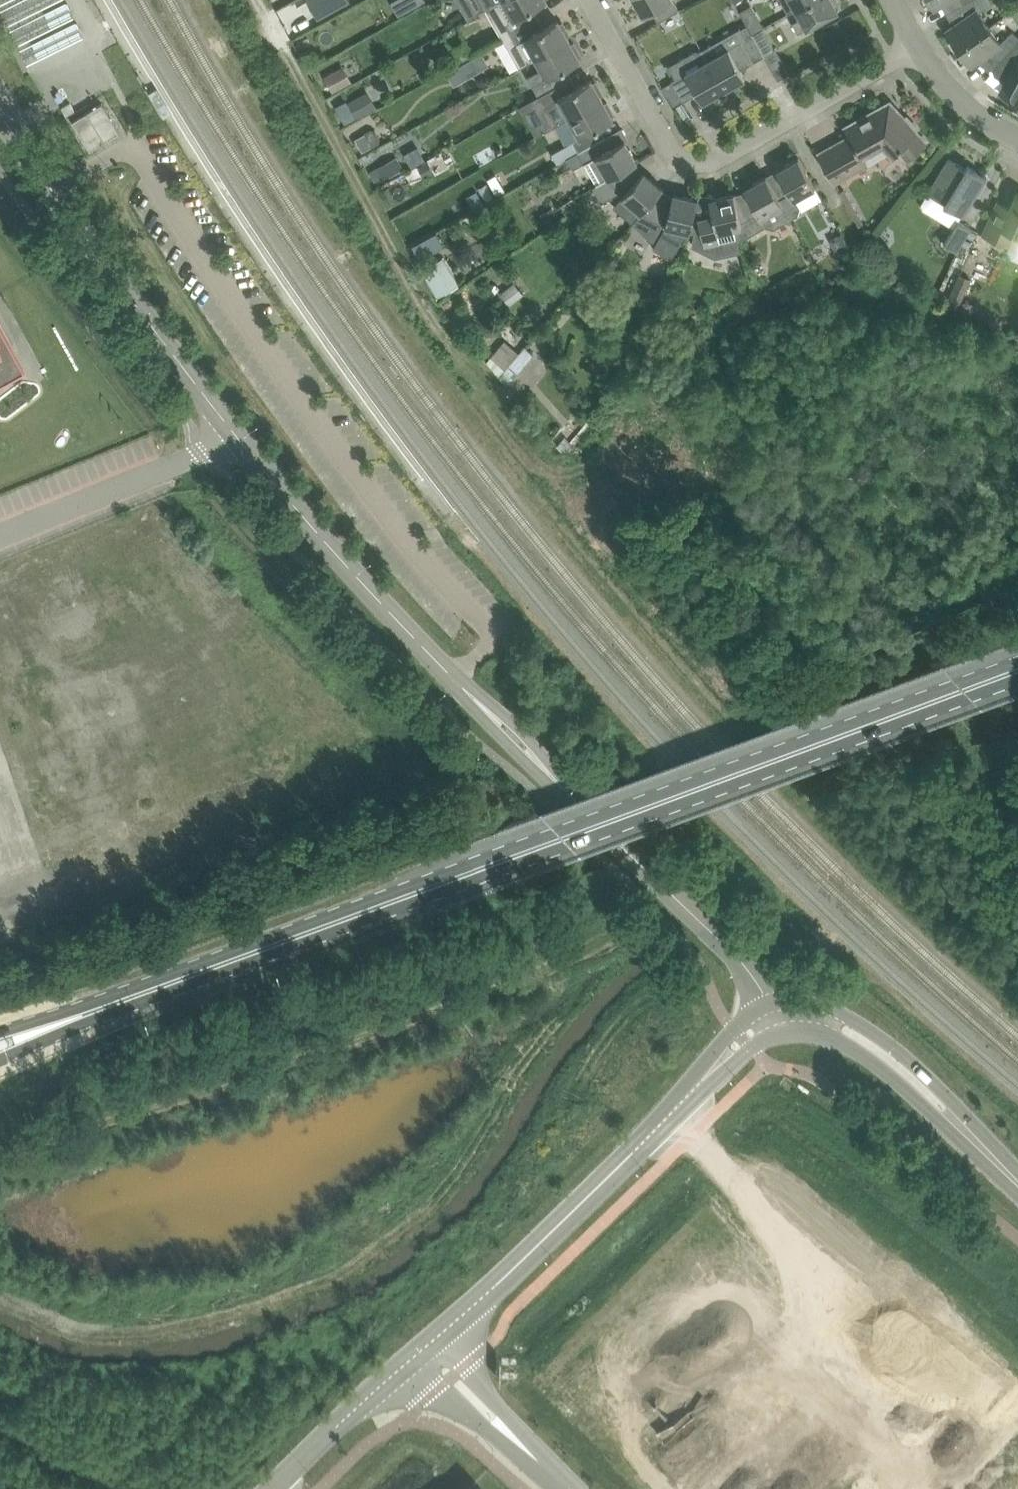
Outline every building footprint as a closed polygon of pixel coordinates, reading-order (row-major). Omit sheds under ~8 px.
[(318,17),(348,0),(308,0),(318,17)] [(427,1),(426,0),(394,0),(397,11),(427,1)] [(501,0),(482,0),(486,8),(501,0)] [(486,8),(503,38),(540,17),(534,7),(547,0),(501,0),(486,8)] [(644,15),(653,10),(659,21),(680,9),(675,0),(636,0),(644,15)] [(796,8),(811,0),(791,0),(796,8)] [(796,8),(801,17),(793,22),(799,32),(839,10),(833,0),(811,0),(796,8)] [(965,3),(971,14),(948,30),(960,47),(990,26),(979,11),(994,3),(992,0),(970,0),(965,3)] [(519,67),(537,58),(570,39),(568,35),(570,33),(564,22),(561,23),(559,19),(545,27),(540,17),(503,38),(519,67)] [(753,33),(764,27),(765,26),(760,17),(747,24),(753,33)] [(765,55),(753,33),(747,24),(740,28),(746,38),(716,55),(711,44),(702,49),(725,89),(746,77),(741,68),(765,55)] [(1005,57),(1017,42),(1017,36),(1013,31),(1000,40),(990,26),(960,47),(972,64),(995,48),(1005,57)] [(753,33),(765,55),(776,49),(764,27),(753,33)] [(572,43),(570,39),(537,58),(543,68),(529,76),(539,95),(546,92),(573,77),(567,67),(581,59),(579,55),(582,54),(575,42),(572,43)] [(1005,57),(1015,66),(1001,90),(1017,99),(1017,42),(1005,57)] [(725,89),(702,49),(670,67),(676,77),(672,79),(673,80),(684,100),(698,92),(703,101),(725,89)] [(447,72),(451,78),(466,70),(462,63),(447,72)] [(353,81),(344,65),(325,76),(333,92),(353,81)] [(578,87),(573,77),(546,92),(552,102),(559,98),(570,117),(603,98),(601,94),(603,93),(597,81),(594,82),(592,79),(578,87)] [(673,80),(662,87),(667,96),(669,95),(674,105),(676,104),(684,100),(673,80)] [(369,91),(349,102),(357,117),(358,117),(378,106),(369,91)] [(558,163),(579,151),(606,136),(600,126),(614,118),(612,114),(615,113),(608,101),(606,103),(603,98),(570,117),(581,136),(552,152),(558,163)] [(119,132),(103,103),(73,120),(90,149),(119,132)] [(819,152),(835,180),(835,181),(859,168),(854,160),(884,142),(894,153),(899,149),(908,159),(927,141),(896,107),(884,105),(845,126),(850,135),(819,152)] [(372,128),(365,132),(366,133),(373,146),(380,143),(381,137),(377,130),(372,128)] [(609,177),(636,162),(638,161),(626,139),(612,147),(606,136),(579,151),(586,163),(597,184),(609,177)] [(411,165),(426,158),(419,144),(404,151),(411,165)] [(378,167),(384,179),(404,167),(398,157),(398,156),(378,167)] [(780,172),(769,178),(792,218),(799,214),(801,206),(796,197),(816,186),(800,157),(778,169),(780,172)] [(950,158),(930,189),(947,199),(945,203),(964,214),(987,176),(968,164),(966,168),(950,158)] [(418,166),(424,176),(424,177),(435,171),(428,160),(418,166)] [(602,202),(603,201),(620,192),(623,196),(614,206),(633,223),(664,187),(645,170),(642,173),(636,162),(609,177),(597,184),(593,186),(594,186),(602,202)] [(735,193),(745,237),(765,226),(774,228),(792,218),(769,178),(767,175),(745,187),(747,191),(735,193)] [(506,190),(502,182),(493,187),(497,194),(506,190)] [(673,257),(687,230),(691,231),(699,199),(699,198),(674,192),(673,196),(664,187),(633,223),(656,243),(654,248),(673,257)] [(983,234),(1010,245),(1015,232),(1017,233),(1017,191),(1011,206),(999,200),(983,234)] [(711,202),(699,199),(691,231),(694,230),(691,245),(716,256),(742,251),(740,241),(746,240),(745,237),(735,193),(735,192),(710,198),(711,202)] [(553,208),(542,213),(546,221),(557,215),(553,208)] [(959,220),(945,243),(957,251),(972,227),(959,220)] [(414,243),(422,257),(446,244),(439,230),(414,243)] [(835,237),(833,242),(836,249),(846,244),(841,233),(835,237)] [(444,256),(422,269),(438,297),(460,285),(444,256)] [(971,278),(960,273),(949,297),(960,302),(971,278)] [(960,302),(949,297),(946,304),(957,309),(960,302)] [(22,365),(0,324),(0,377),(22,365)] [(520,352),(525,346),(528,342),(509,325),(500,334),(506,339),(520,352)] [(499,376),(508,386),(535,354),(525,346),(520,352),(506,368),(502,373),(499,376)]
